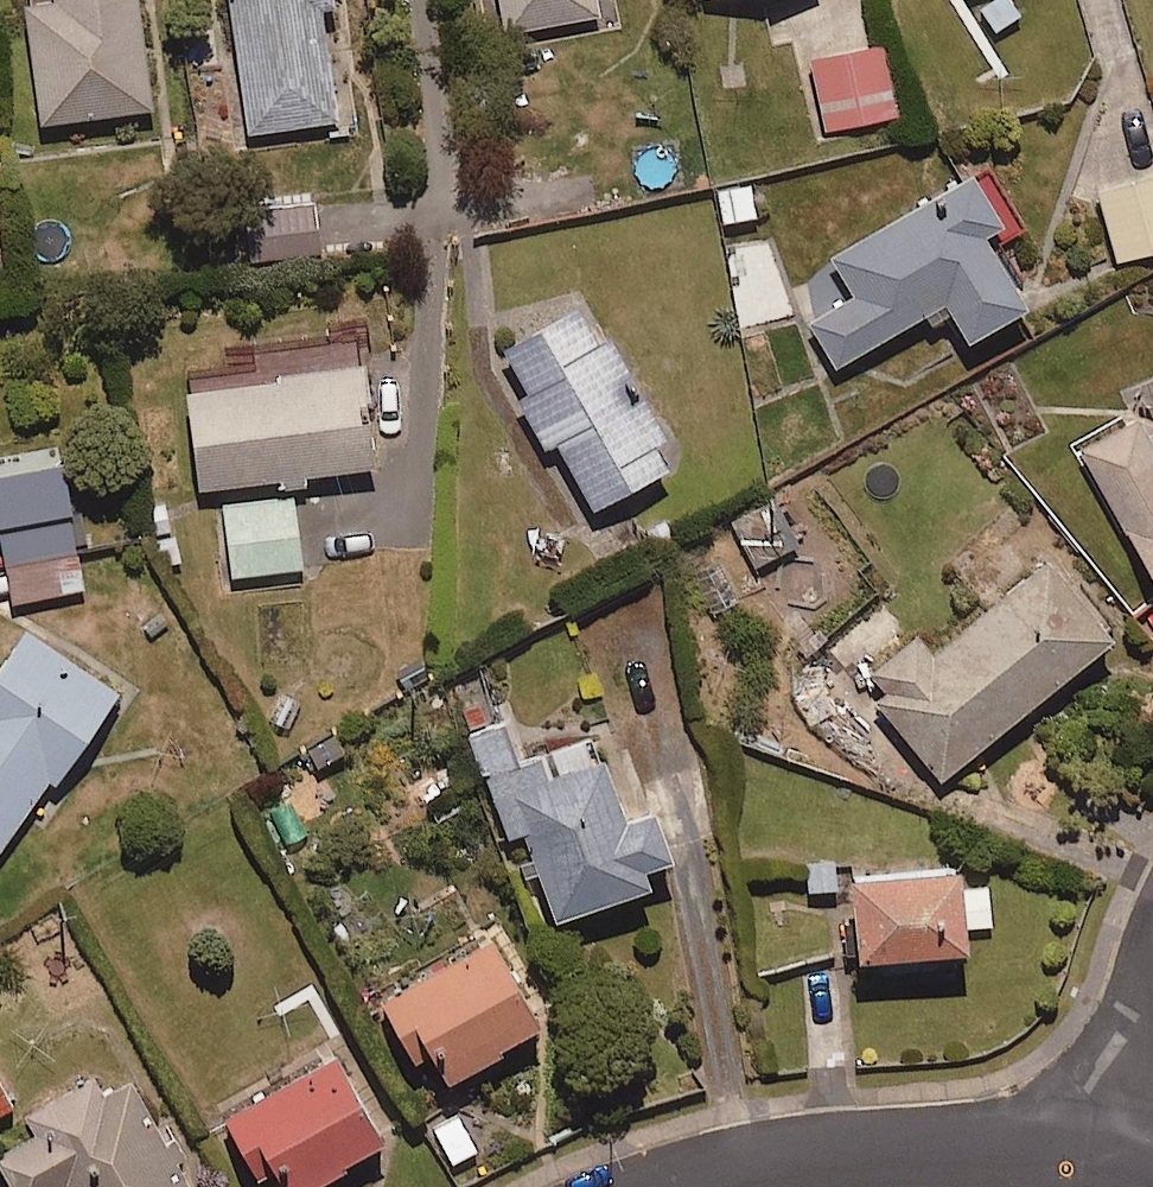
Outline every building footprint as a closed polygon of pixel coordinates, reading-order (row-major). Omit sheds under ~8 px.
[(40,121),(153,105),(137,0),(22,0),(40,121)] [(241,134),(334,120),(317,2),(332,0),(221,0),(241,134)] [(502,26),(596,7),(595,0),(497,0),(502,26)] [(894,113),(880,42),(810,55),(824,127),(894,113)] [(853,293),(807,321),(834,365),(943,299),(967,339),(1027,303),(984,231),(1002,220),(970,169),(829,254),(853,293)] [(1097,186),(1116,259),(1152,249),(1152,172),(1097,186)] [(321,250),(317,198),(222,206),(226,258),(321,250)] [(576,302),(499,346),(525,390),(514,396),(543,447),(555,440),(593,507),(668,465),(655,443),(668,436),(609,332),(597,339),(576,302)] [(273,377),(182,389),(195,486),(281,474),(283,487),(304,484),(303,473),(375,463),(360,358),(272,370),(273,377)] [(1081,445),(1152,572),(1152,447),(1135,415),(1081,445)] [(0,523),(0,541),(11,601),(84,588),(66,492),(27,500),(30,517),(0,523)] [(293,495),(222,504),(231,576),(303,566),(293,495)] [(800,541),(780,500),(732,523),(753,564),(800,541)] [(883,690),(873,699),(938,778),(1112,636),(1047,557),(932,651),(915,630),(867,670),(883,690)] [(0,660),(0,847),(46,778),(53,783),(116,689),(23,626),(0,660)] [(519,837),(550,921),(650,885),(643,867),(669,858),(652,811),(622,821),(600,759),(544,779),(536,757),(517,764),(502,722),(467,735),(506,842),(519,837)] [(834,857),(804,861),(808,892),(838,888),(834,857)] [(954,865),(850,875),(858,959),(963,948),(954,865)] [(491,940),(379,1001),(412,1061),(429,1052),(445,1082),(501,1051),(498,1046),(538,1024),(491,940)] [(222,1114),(256,1176),(274,1166),(286,1186),(308,1186),(343,1168),(341,1163),(383,1140),(334,1053),(222,1114)] [(0,1153),(0,1165),(13,1186),(57,1186),(64,1183),(66,1186),(188,1186),(173,1160),(183,1155),(171,1134),(161,1139),(127,1079),(100,1094),(90,1076),(23,1114),(34,1134),(0,1153)]
